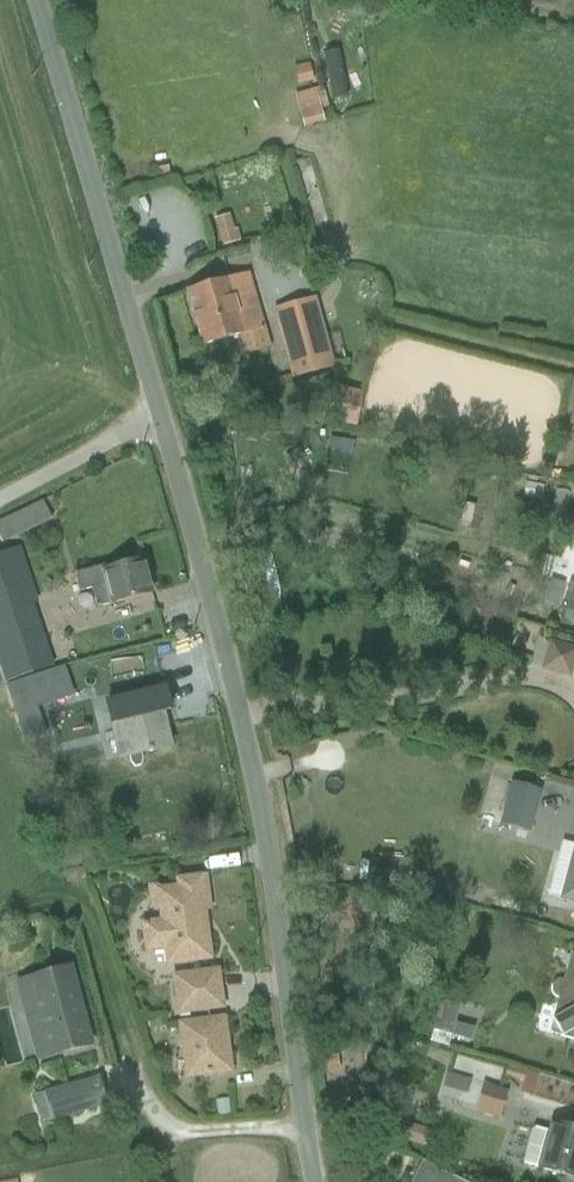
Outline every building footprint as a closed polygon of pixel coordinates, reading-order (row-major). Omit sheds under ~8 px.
[(331,102),(347,99),(337,52),(322,55),(331,102)] [(293,96),(303,129),(323,123),(319,109),(328,106),(322,88),(293,96)] [(213,220),(222,248),(240,242),(237,230),(233,231),(228,215),(213,220)] [(244,357),(271,350),(249,274),(186,293),(202,346),(237,336),(244,357)] [(315,297),(272,309),(291,380),(335,369),(315,297)] [(333,425),(357,429),(364,394),(340,389),(333,425)] [(4,542),(18,534),(22,541),(54,527),(42,502),(0,523),(0,533),(4,542)] [(573,536),(573,508),(568,507),(561,533),(573,536)] [(59,664),(20,549),(0,555),(0,669),(4,680),(44,669),(59,664)] [(96,609),(152,594),(142,561),(123,566),(121,562),(74,575),(79,593),(91,590),(96,609)] [(566,603),(559,619),(573,625),(573,606),(566,603)] [(570,680),(573,665),(573,649),(549,642),(540,671),(570,680)] [(50,690),(44,669),(4,680),(11,703),(50,690)] [(170,711),(165,689),(104,704),(117,760),(170,747),(162,713),(170,711)] [(507,780),(498,824),(530,830),(539,787),(507,780)] [(493,825),(491,834),(520,838),(521,829),(493,825)] [(558,901),(573,906),(573,843),(573,845),(562,842),(548,894),(560,897),(558,901)] [(164,965),(209,959),(205,923),(204,922),(203,921),(202,920),(200,920),(199,911),(204,910),(205,909),(207,907),(208,904),(204,878),(174,882),(174,886),(159,888),(158,885),(146,887),(149,911),(157,910),(158,920),(139,923),(143,953),(162,951),(164,965)] [(570,955),(563,982),(560,982),(556,982),(553,985),(551,988),(551,991),(552,994),(554,997),(558,999),(548,1034),(573,1041),(573,956),(570,955)] [(36,1064),(93,1048),(73,966),(13,982),(36,1064)] [(169,978),(173,997),(219,991),(217,973),(169,978)] [(442,995),(429,1042),(448,1047),(451,1036),(471,1042),(474,1028),(455,1023),(461,1000),(442,995)] [(183,1078),(229,1072),(223,1020),(177,1026),(183,1078)] [(443,1087),(466,1094),(471,1080),(447,1073),(443,1087)] [(42,1092),(51,1121),(107,1106),(98,1077),(42,1092)] [(507,1093),(482,1086),(474,1112),(499,1119),(499,1116),(501,1116),(507,1093)] [(399,1140),(426,1147),(431,1131),(404,1123),(399,1140)] [(573,1179),(573,1131),(549,1124),(547,1132),(533,1129),(523,1165),(573,1179)] [(421,1161),(411,1181),(464,1181),(421,1161)]
